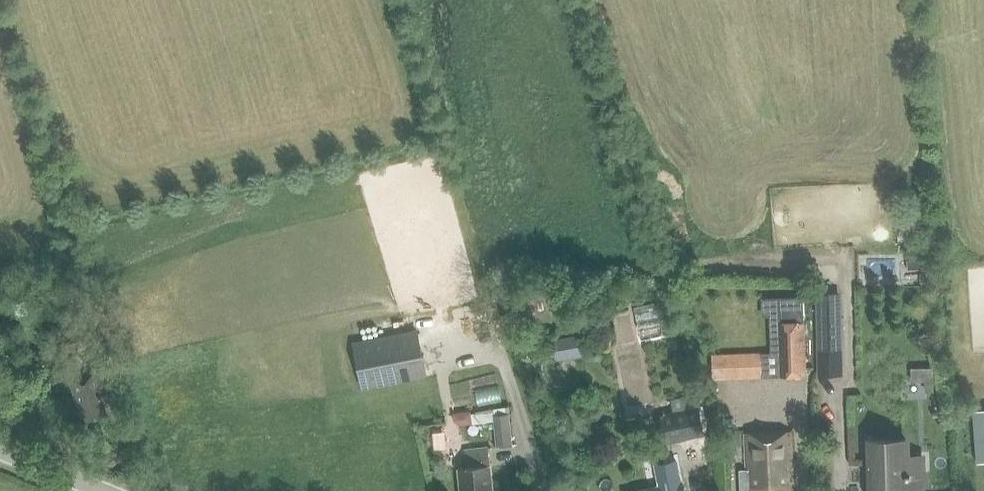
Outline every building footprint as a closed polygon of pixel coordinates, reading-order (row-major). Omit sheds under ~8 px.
[(842,349),(840,292),(814,293),(816,350),(842,349)] [(642,337),(675,334),(673,300),(639,302),(642,337)] [(776,301),(779,376),(779,377),(805,376),(802,300),(776,301)] [(426,377),(417,331),(352,343),(361,389),(426,377)] [(736,354),(738,380),(763,378),(762,353),(736,354)] [(939,388),(938,364),(915,366),(916,380),(929,379),(930,388),(939,388)] [(84,421),(107,414),(94,371),(69,379),(77,406),(80,405),(84,421)] [(698,408),(695,394),(670,399),(673,411),(656,415),(663,444),(709,434),(703,407),(698,408)] [(470,411),(452,413),(453,421),(459,425),(471,424),(470,411)] [(493,415),(496,446),(511,445),(508,413),(493,415)] [(790,484),(793,484),(791,433),(745,435),(746,472),(749,472),(750,487),(741,488),(741,490),(791,490),(790,484)] [(883,441),(868,441),(869,490),(921,490),(920,474),(905,474),(904,441),(883,441)] [(488,448),(463,451),(465,467),(458,468),(460,490),(492,490),(488,448)] [(682,480),(680,480),(676,460),(653,465),(658,487),(639,490),(684,490),(682,480)]
